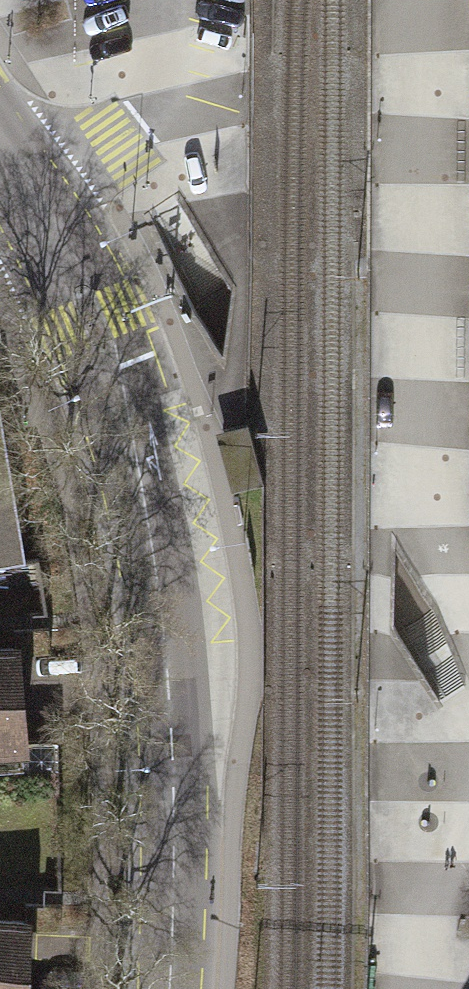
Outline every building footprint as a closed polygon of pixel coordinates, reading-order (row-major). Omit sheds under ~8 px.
[(24,564),(0,422),(0,567),(24,564)] [(9,626),(11,645),(11,654),(45,651),(43,624),(9,626)] [(18,752),(11,654),(11,645),(0,646),(0,753),(18,752)] [(19,901),(19,917),(19,926),(55,926),(55,901),(19,901)] [(19,926),(19,917),(0,917),(0,988),(19,988),(19,926)]
